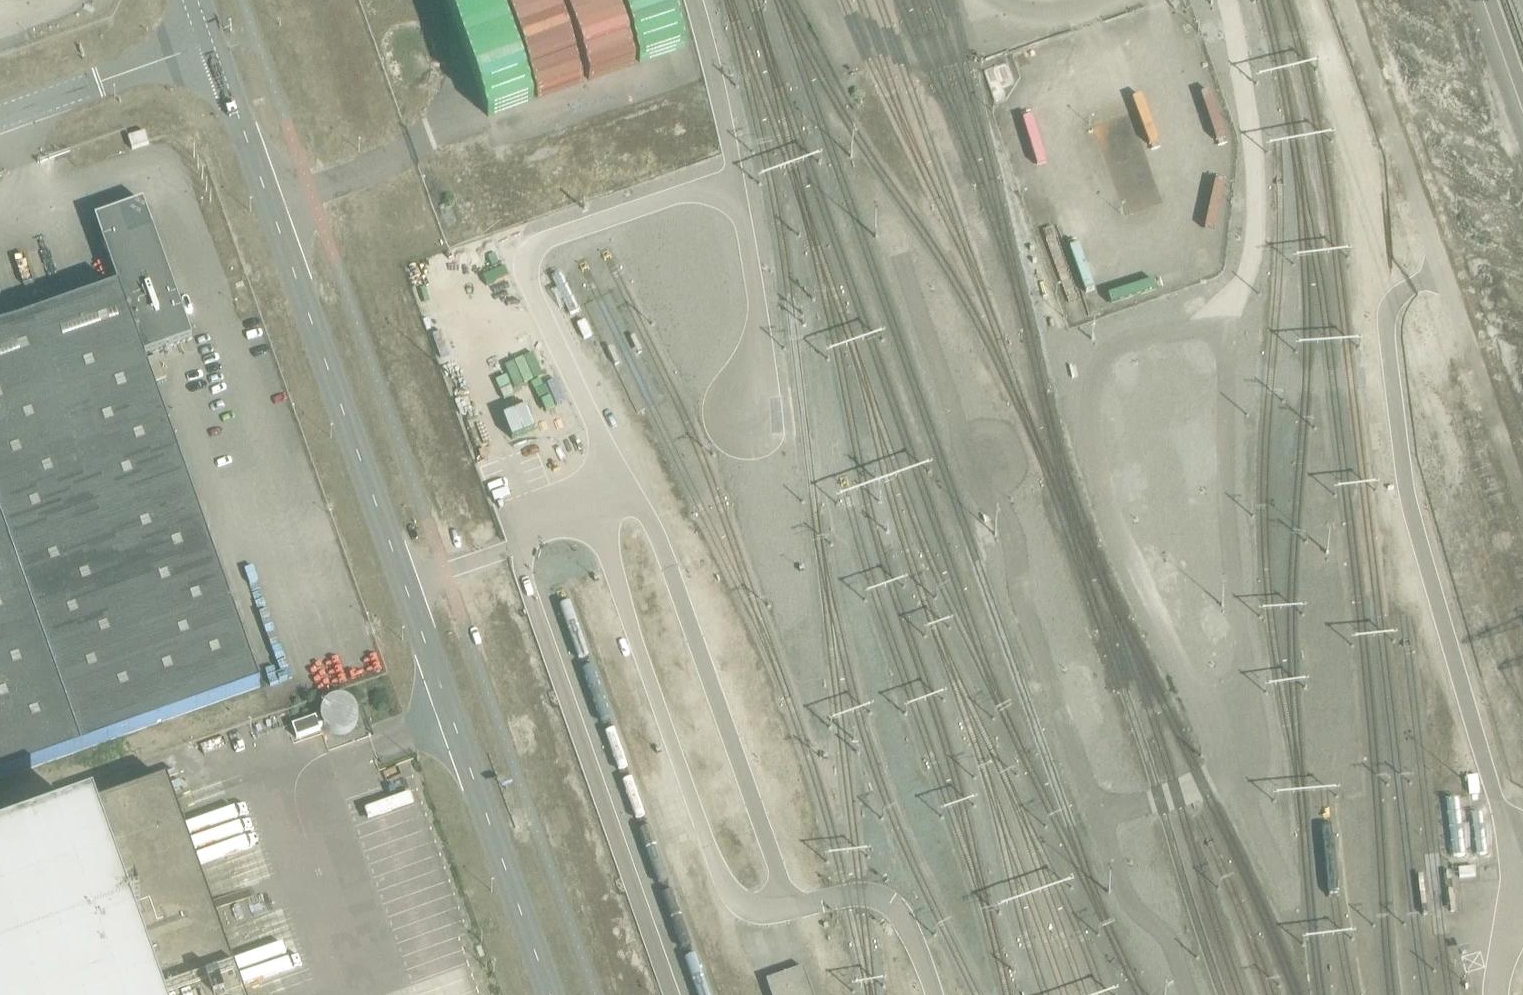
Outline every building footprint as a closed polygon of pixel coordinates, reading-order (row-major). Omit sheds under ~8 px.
[(144,132),(128,137),(132,150),(148,144),(148,143),(144,132)] [(112,213),(95,219),(119,289),(0,331),(0,779),(260,687),(143,357),(192,339),(143,202),(112,213)] [(320,730),(319,727),(323,726),(322,724),(321,722),(321,721),(321,719),(316,720),(315,717),(292,726),(296,739),(320,730)] [(167,783),(90,810),(94,821),(0,854),(0,994),(242,994),(167,783)] [(773,994),(815,994),(806,966),(768,978),(773,994)]
